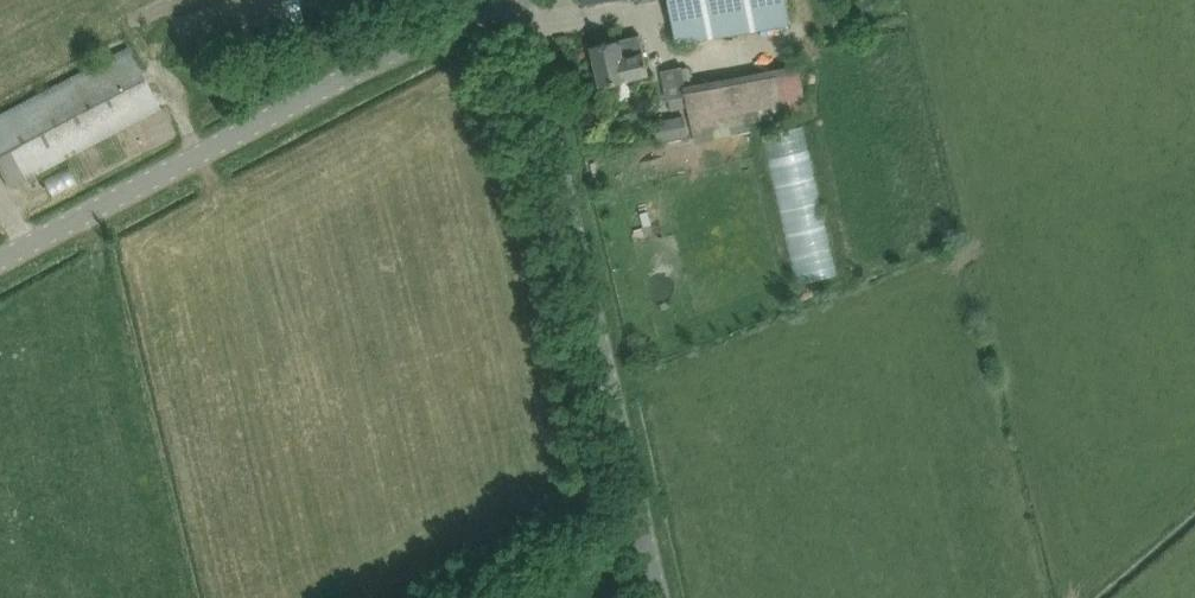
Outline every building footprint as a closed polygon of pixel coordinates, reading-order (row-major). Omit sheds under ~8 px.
[(677,42),(790,21),(787,0),(669,0),(677,42)] [(894,9),(922,3),(922,0),(892,0),(894,9)] [(592,45),(601,84),(649,73),(640,33),(592,45)] [(8,187),(160,107),(128,47),(0,114),(0,170),(8,187)] [(687,95),(669,98),(672,109),(689,105),(693,128),(694,131),(696,142),(722,136),(720,126),(748,121),(806,110),(798,70),(686,91),(687,95)] [(683,115),(654,120),(658,140),(687,134),(683,115)] [(59,172),(66,185),(89,171),(82,158),(59,172)]
